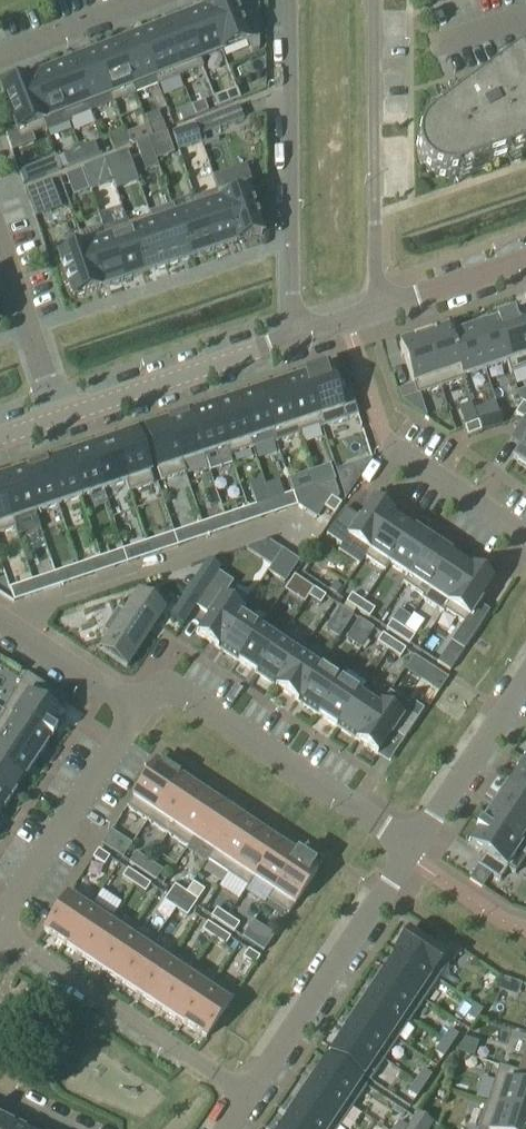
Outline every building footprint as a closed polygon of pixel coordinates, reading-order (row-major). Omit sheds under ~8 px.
[(204,12),(220,54),(246,44),(250,55),(258,52),(257,12),(237,20),(230,2),(229,2),(229,3),(204,12)] [(182,21),(198,63),(201,70),(202,70),(199,62),(220,54),(204,12),(182,21)] [(159,30),(179,79),(201,70),(198,63),(182,21),(159,30)] [(137,39),(156,87),(179,79),(159,30),(137,39)] [(137,39),(115,47),(134,96),(156,87),(137,39)] [(92,56),(111,105),(134,96),(115,47),(92,56)] [(111,105),(92,56),(70,65),(89,114),(111,105)] [(520,61),(518,59),(483,86),(486,90),(463,102),(462,101),(438,119),(441,122),(429,129),(428,127),(425,129),(422,132),(421,134),(419,137),(417,139),(416,143),(415,146),(415,149),(415,152),(416,158),(417,162),(418,164),(421,169),(422,171),(425,174),(426,175),(430,177),(433,179),(436,180),(442,181),(447,182),(452,181),(456,180),(455,177),(466,171),(468,175),(505,163),(504,161),(516,155),(518,159),(525,156),(525,75),(517,63),(520,61)] [(89,114),(70,65),(48,74),(67,122),(89,114)] [(67,122),(48,74),(26,82),(25,82),(44,131),(45,133),(67,125),(66,122),(67,122)] [(4,105),(1,106),(8,123),(11,122),(19,141),(44,131),(25,82),(1,92),(1,91),(0,92),(0,93),(4,105)] [(226,94),(213,99),(217,109),(230,104),(226,94)] [(190,109),(194,119),(207,114),(203,103),(190,109)] [(178,113),(182,124),(194,119),(190,109),(178,113)] [(207,121),(212,134),(242,122),(238,109),(207,121)] [(165,134),(160,122),(146,127),(151,139),(165,134)] [(137,145),(151,139),(146,127),(132,133),(137,145)] [(176,149),(189,145),(184,129),(171,134),(176,149)] [(107,140),(112,150),(126,145),(122,134),(107,140)] [(153,152),(165,148),(162,138),(150,141),(153,152)] [(156,168),(147,142),(135,146),(143,172),(156,168)] [(97,156),(93,145),(78,151),(82,162),(97,156)] [(78,151),(61,157),(66,169),(82,162),(78,151)] [(126,153),(113,158),(118,168),(124,172),(132,169),(126,153)] [(40,165),(45,177),(60,171),(55,159),(40,165)] [(87,168),(92,181),(108,174),(103,162),(87,168)] [(65,181),(71,194),(86,188),(81,175),(65,181)] [(24,193),(29,206),(55,195),(50,183),(24,193)] [(216,193),(234,245),(259,237),(261,236),(256,224),(261,223),(260,206),(250,206),(243,184),(216,193)] [(211,253),(234,245),(216,193),(194,200),(197,210),(211,253)] [(148,215),(149,218),(166,268),(188,260),(174,218),(171,207),(148,215)] [(174,218),(188,260),(211,253),(197,210),(174,218)] [(127,226),(126,226),(143,276),(166,268),(149,218),(127,226)] [(106,241),(120,283),(143,276),(126,226),(125,223),(103,231),(106,241)] [(55,250),(72,300),(97,291),(81,241),(55,250)] [(81,241),(97,291),(120,283),(106,241),(84,249),(81,241)] [(525,290),(525,278),(513,282),(517,293),(525,290)] [(493,325),(507,365),(506,366),(509,376),(525,370),(525,340),(525,341),(517,317),(511,319),(511,318),(494,324),(495,324),(493,325)] [(507,365),(493,325),(470,333),(484,373),(506,366),(507,365)] [(461,381),(448,340),(449,340),(446,332),(433,336),(433,335),(422,339),(439,390),(463,382),(462,380),(461,381)] [(484,373),(470,333),(449,340),(448,340),(461,381),(462,380),(484,373)] [(439,390),(422,339),(411,342),(411,343),(398,348),(412,388),(415,398),(439,390)] [(327,371),(303,379),(321,430),(344,422),(357,418),(348,393),(336,397),(327,371)] [(321,430),(303,379),(281,387),(298,437),(299,437),(298,434),(318,428),(319,430),(321,430)] [(298,437),(281,387),(258,394),(275,445),(298,437)] [(415,398),(412,388),(397,393),(400,403),(415,398)] [(258,394),(235,402),(251,450),(273,443),(274,445),(275,445),(258,394)] [(251,450),(235,402),(212,410),(228,458),(251,450)] [(521,405),(513,417),(522,422),(525,416),(525,408),(521,405)] [(228,458),(212,410),(189,417),(203,458),(225,450),(227,458),(228,458)] [(476,423),(480,434),(502,427),(498,416),(476,423)] [(511,461),(525,471),(525,416),(514,434),(524,442),(511,461)] [(203,458),(189,417),(167,425),(183,475),(184,475),(181,465),(203,458)] [(466,438),(479,434),(476,424),(463,429),(466,438)] [(183,475),(167,425),(143,433),(160,483),(183,475)] [(135,435),(111,443),(128,494),(152,486),(135,435)] [(128,494),(111,443),(88,451),(102,491),(124,484),(127,494),(128,494)] [(102,491),(88,451),(66,459),(79,499),(102,491)] [(79,499),(66,459),(43,467),(57,507),(79,499)] [(43,467),(20,475),(34,515),(57,507),(43,467)] [(0,481),(0,490),(12,522),(34,515),(20,475),(0,481)] [(296,508),(315,520),(330,497),(316,488),(292,496),(296,508)] [(15,530),(12,522),(0,490),(0,535),(15,530)] [(282,498),(287,511),(296,508),(291,495),(282,498)] [(343,511),(325,538),(341,548),(337,555),(356,568),(363,559),(391,517),(370,503),(358,521),(343,511)] [(255,507),(246,510),(250,523),(259,520),(255,507)] [(237,513),(241,526),(250,523),(246,510),(237,513)] [(383,572),(411,530),(391,517),(363,559),(383,572)] [(210,522),(201,525),(205,538),(214,535),(210,522)] [(191,529),(196,541),(205,538),(201,525),(191,529)] [(403,586),(431,544),(411,530),(383,572),(383,573),(388,566),(406,578),(402,585),(403,586)] [(154,541),(145,544),(149,557),(158,554),(154,541)] [(136,547),(140,560),(149,557),(145,544),(136,547)] [(421,601),(451,557),(431,544),(403,586),(422,598),(420,601),(421,601)] [(283,585),(298,563),(281,552),(266,574),(283,585)] [(108,556),(99,560),(104,572),(113,569),(108,556)] [(441,615),(471,570),(451,557),(421,601),(441,615)] [(90,563),(94,575),(104,572),(99,560),(90,563)] [(491,584),(471,570),(441,615),(442,615),(444,613),(462,625),(449,645),(462,653),(488,614),(476,607),(491,584)] [(63,572),(54,575),(58,588),(67,585),(63,572)] [(217,574),(194,609),(207,617),(195,635),(216,649),(239,614),(221,601),(232,584),(217,574)] [(49,591),(58,588),(54,575),(45,578),(49,591)] [(8,590),(13,603),(22,600),(17,587),(8,590)] [(313,591),(307,599),(319,606),(324,598),(313,591)] [(162,613),(135,595),(121,616),(116,613),(102,635),(106,638),(99,649),(126,667),(162,613)] [(361,604),(350,596),(345,604),(356,612),(361,604)] [(373,611),(361,604),(356,612),(368,619),(373,611)] [(236,662),(259,627),(239,614),(216,649),(236,662)] [(259,627),(236,662),(256,676),(285,632),(271,623),(262,635),(257,632),(260,628),(259,627)] [(396,638),(401,631),(390,623),(385,631),(396,638)] [(413,638),(401,631),(396,638),(408,646),(413,638)] [(285,632),(256,676),(275,689),(301,651),(305,646),(285,632)] [(381,637),(376,644),(387,652),(393,644),(381,637)] [(404,652),(393,644),(387,652),(399,660),(404,652)] [(301,651),(275,689),(296,702),(321,665),(301,651)] [(417,681),(427,667),(413,658),(404,672),(417,681)] [(321,665),(296,702),(316,716),(341,678),(321,665)] [(25,676),(1,711),(48,742),(62,721),(37,705),(47,691),(25,676)] [(336,729),(356,698),(337,685),(342,679),(341,678),(316,716),(336,729)] [(356,743),(385,698),(384,698),(375,711),(356,698),(336,729),(356,743)] [(385,698),(356,743),(377,756),(392,733),(403,741),(422,712),(411,705),(406,712),(385,698)] [(0,718),(0,739),(34,762),(48,742),(1,711),(0,712),(3,714),(0,718)] [(21,782),(34,762),(0,739),(0,768),(21,782)] [(521,764),(508,784),(525,796),(525,767),(521,764)] [(155,765),(125,809),(146,823),(176,778),(160,767),(160,768),(155,765)] [(8,802),(21,782),(0,768),(0,797),(8,802)] [(176,778),(146,823),(166,836),(195,792),(176,779),(177,778),(176,778)] [(508,784),(494,804),(525,825),(525,796),(508,784)] [(195,792),(166,836),(186,849),(215,805),(195,792)] [(481,824),(525,854),(525,825),(494,804),(481,824)] [(215,805),(186,849),(187,850),(192,841),(211,853),(205,862),(206,863),(235,818),(215,805)] [(235,818),(206,863),(226,876),(255,832),(235,818)] [(467,844),(484,856),(476,867),(499,882),(506,870),(513,875),(525,857),(525,854),(481,824),(467,844)] [(226,876),(246,889),(275,845),(255,832),(226,876)] [(109,833),(100,846),(110,852),(119,840),(109,833)] [(265,902),(266,903),(296,858),(295,857),(295,858),(275,845),(246,889),(246,890),(252,881),(271,893),(265,902)] [(97,852),(92,860),(103,867),(108,859),(97,852)] [(134,855),(128,865),(141,873),(147,864),(134,855)] [(296,858),(266,903),(287,917),(316,872),(311,869),(312,868),(296,858)] [(160,873),(147,864),(141,873),(154,882),(160,873)] [(121,879),(132,887),(137,879),(126,871),(121,879)] [(132,887),(144,894),(149,887),(137,879),(132,887)] [(173,887),(168,895),(179,903),(184,895),(173,887)] [(70,891),(42,933),(47,936),(47,937),(63,948),(91,905),(70,891)] [(91,905),(63,948),(64,948),(83,960),(111,918),(119,906),(99,893),(91,905)] [(163,903),(174,911),(179,903),(168,895),(163,903)] [(184,895),(179,903),(191,910),(196,902),(184,895)] [(185,918),(191,910),(179,903),(174,911),(185,918)] [(215,911),(210,919),(221,926),(226,919),(215,911)] [(103,974),(131,932),(111,918),(83,960),(103,974)] [(238,926),(226,919),(221,926),(232,934),(238,926)] [(201,932),(212,940),(217,932),(206,925),(201,932)] [(123,987),(151,945),(131,932),(103,974),(123,987)] [(212,940),(223,948),(229,940),(217,932),(212,940)] [(408,933),(394,954),(436,982),(450,962),(452,963),(460,952),(437,937),(430,948),(408,933)] [(256,938),(251,946),(262,954),(267,946),(256,938)] [(143,1000),(171,958),(151,945),(123,987),(143,1000)] [(247,952),(242,960),(253,967),(258,959),(247,952)] [(394,954),(381,974),(423,1002),(436,982),(394,954)] [(163,1014),(191,971),(171,958),(143,1000),(163,1014)] [(182,1028),(211,985),(191,971),(163,1014),(182,1026),(182,1027),(182,1028)] [(381,974),(367,994),(409,1022),(423,1002),(381,974)] [(204,1041),(232,999),(211,985),(182,1028),(198,1038),(199,1038),(204,1041)] [(367,994),(354,1014),(396,1042),(409,1022),(367,994)] [(473,1007),(465,1018),(473,1023),(481,1012),(473,1007)] [(354,1014),(341,1034),(383,1062),(396,1042),(354,1014)] [(448,1032),(441,1043),(449,1048),(456,1037),(448,1032)] [(341,1034),(327,1055),(369,1083),(383,1062),(341,1034)] [(449,1048),(441,1043),(433,1054),(441,1060),(449,1048)] [(516,1074),(525,1077),(525,1043),(516,1074)] [(365,1088),(323,1060),(309,1081),(351,1109),(365,1088)] [(497,1068),(485,1106),(525,1119),(525,1091),(521,1089),(525,1077),(497,1068)] [(422,1072),(414,1083),(422,1088),(430,1077),(422,1072)] [(296,1101),(338,1128),(351,1109),(309,1081),(296,1101)] [(414,1100),(422,1088),(414,1083),(407,1094),(414,1100)] [(283,1121),(294,1128),(338,1128),(296,1101),(283,1121)] [(478,1128),(525,1128),(525,1119),(485,1106),(478,1128)] [(432,1124),(416,1113),(405,1128),(429,1128),(432,1124)]
